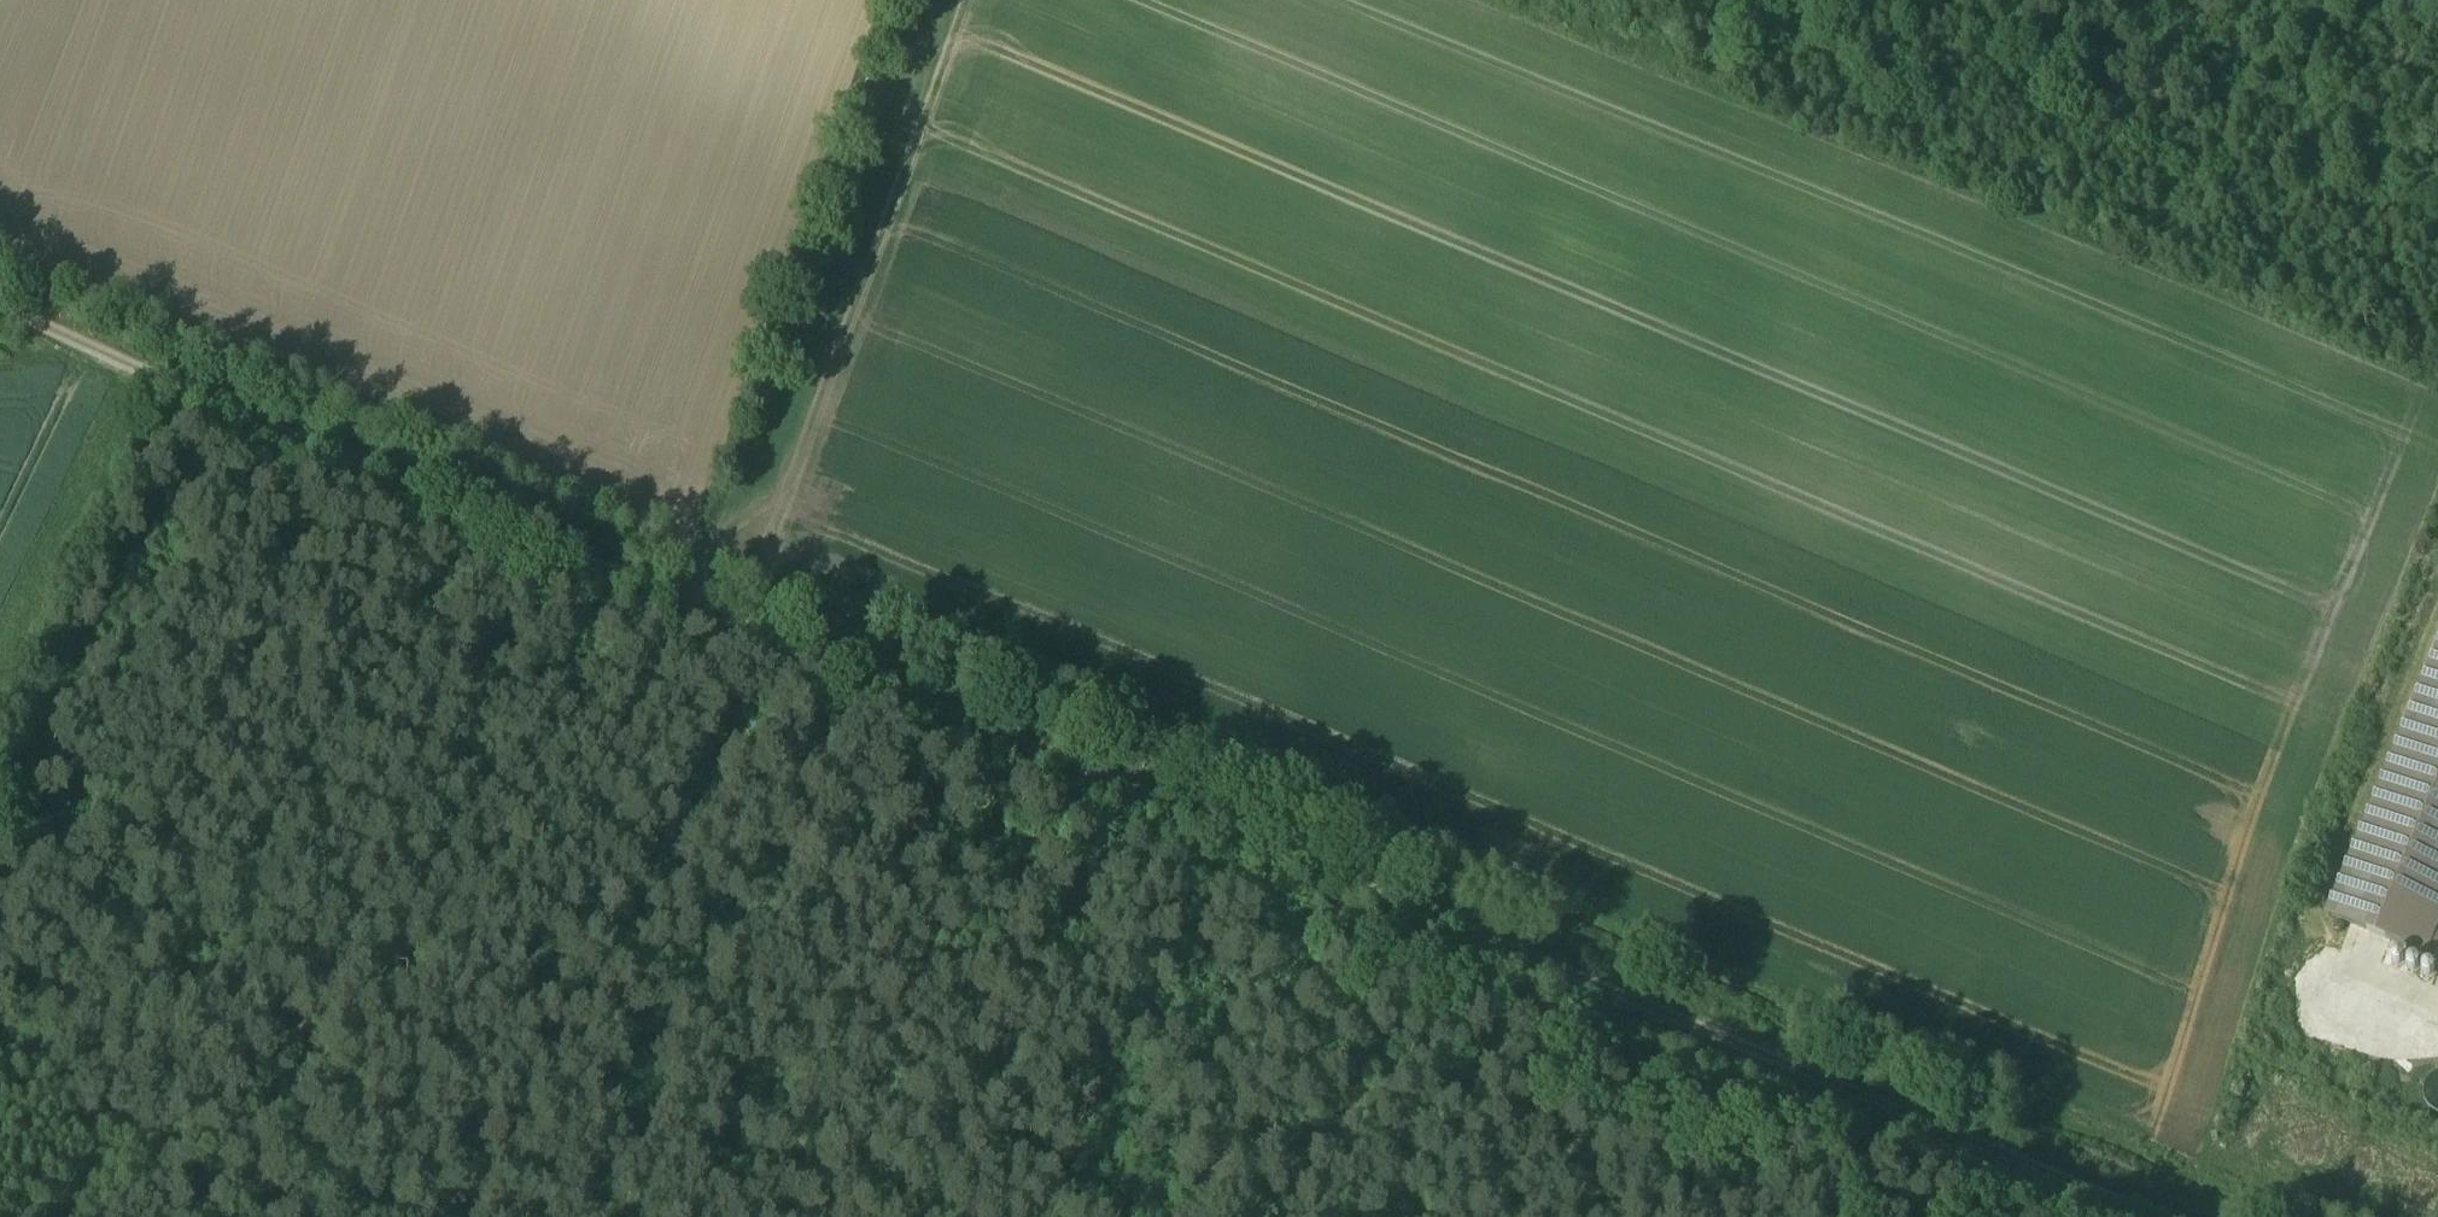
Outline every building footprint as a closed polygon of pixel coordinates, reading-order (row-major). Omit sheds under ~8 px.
[(2428,762),(2427,766),(2413,761),(2416,752),(2393,744),(2333,918),(2437,954),(2437,758),(2428,762)]
